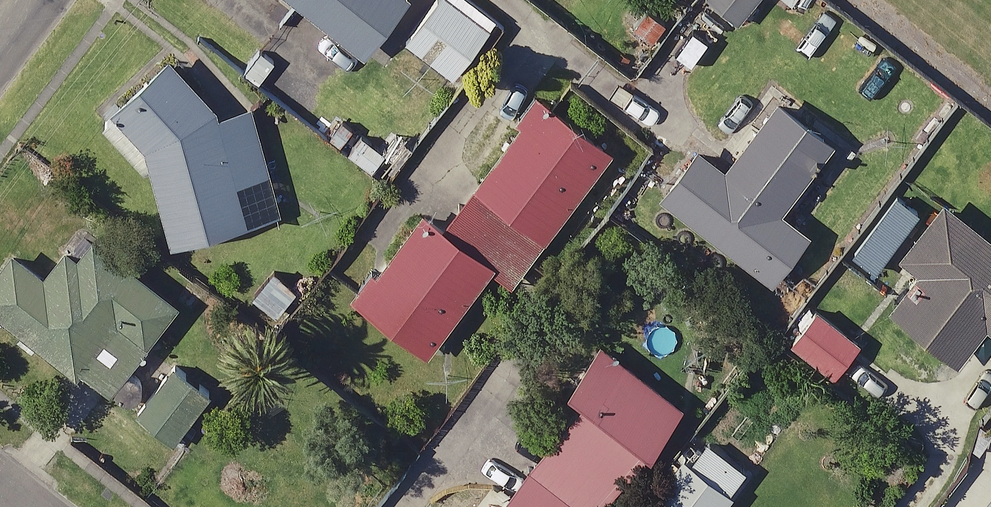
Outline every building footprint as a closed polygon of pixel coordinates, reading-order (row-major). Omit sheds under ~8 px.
[(353,47),(389,0),(291,0),(353,47)] [(468,0),(418,0),(393,33),(443,71),(486,14),(468,0)] [(726,17),(741,0),(707,0),(726,17)] [(93,109),(133,147),(157,234),(271,203),(245,92),(226,98),(161,37),(93,109)] [(597,145),(528,94),(432,224),(411,209),(347,296),(416,347),(479,260),(501,276),(597,145)] [(820,140),(767,97),(712,167),(684,144),(650,187),(760,274),(796,229),(768,207),(820,140)] [(931,195),(888,249),(913,269),(884,306),(946,356),(975,321),(990,334),(990,243),(931,195)] [(64,220),(33,263),(8,245),(0,256),(0,316),(167,436),(201,388),(136,341),(169,295),(64,220)] [(287,286),(261,265),(239,293),(264,314),(287,286)] [(848,339),(806,306),(780,338),(821,372),(848,339)] [(583,335),(551,378),(569,392),(482,506),(584,506),(666,398),(583,335)] [(675,422),(654,452),(615,506),(707,506),(736,466),(675,422)] [(981,506),(990,506),(990,494),(981,506)]
